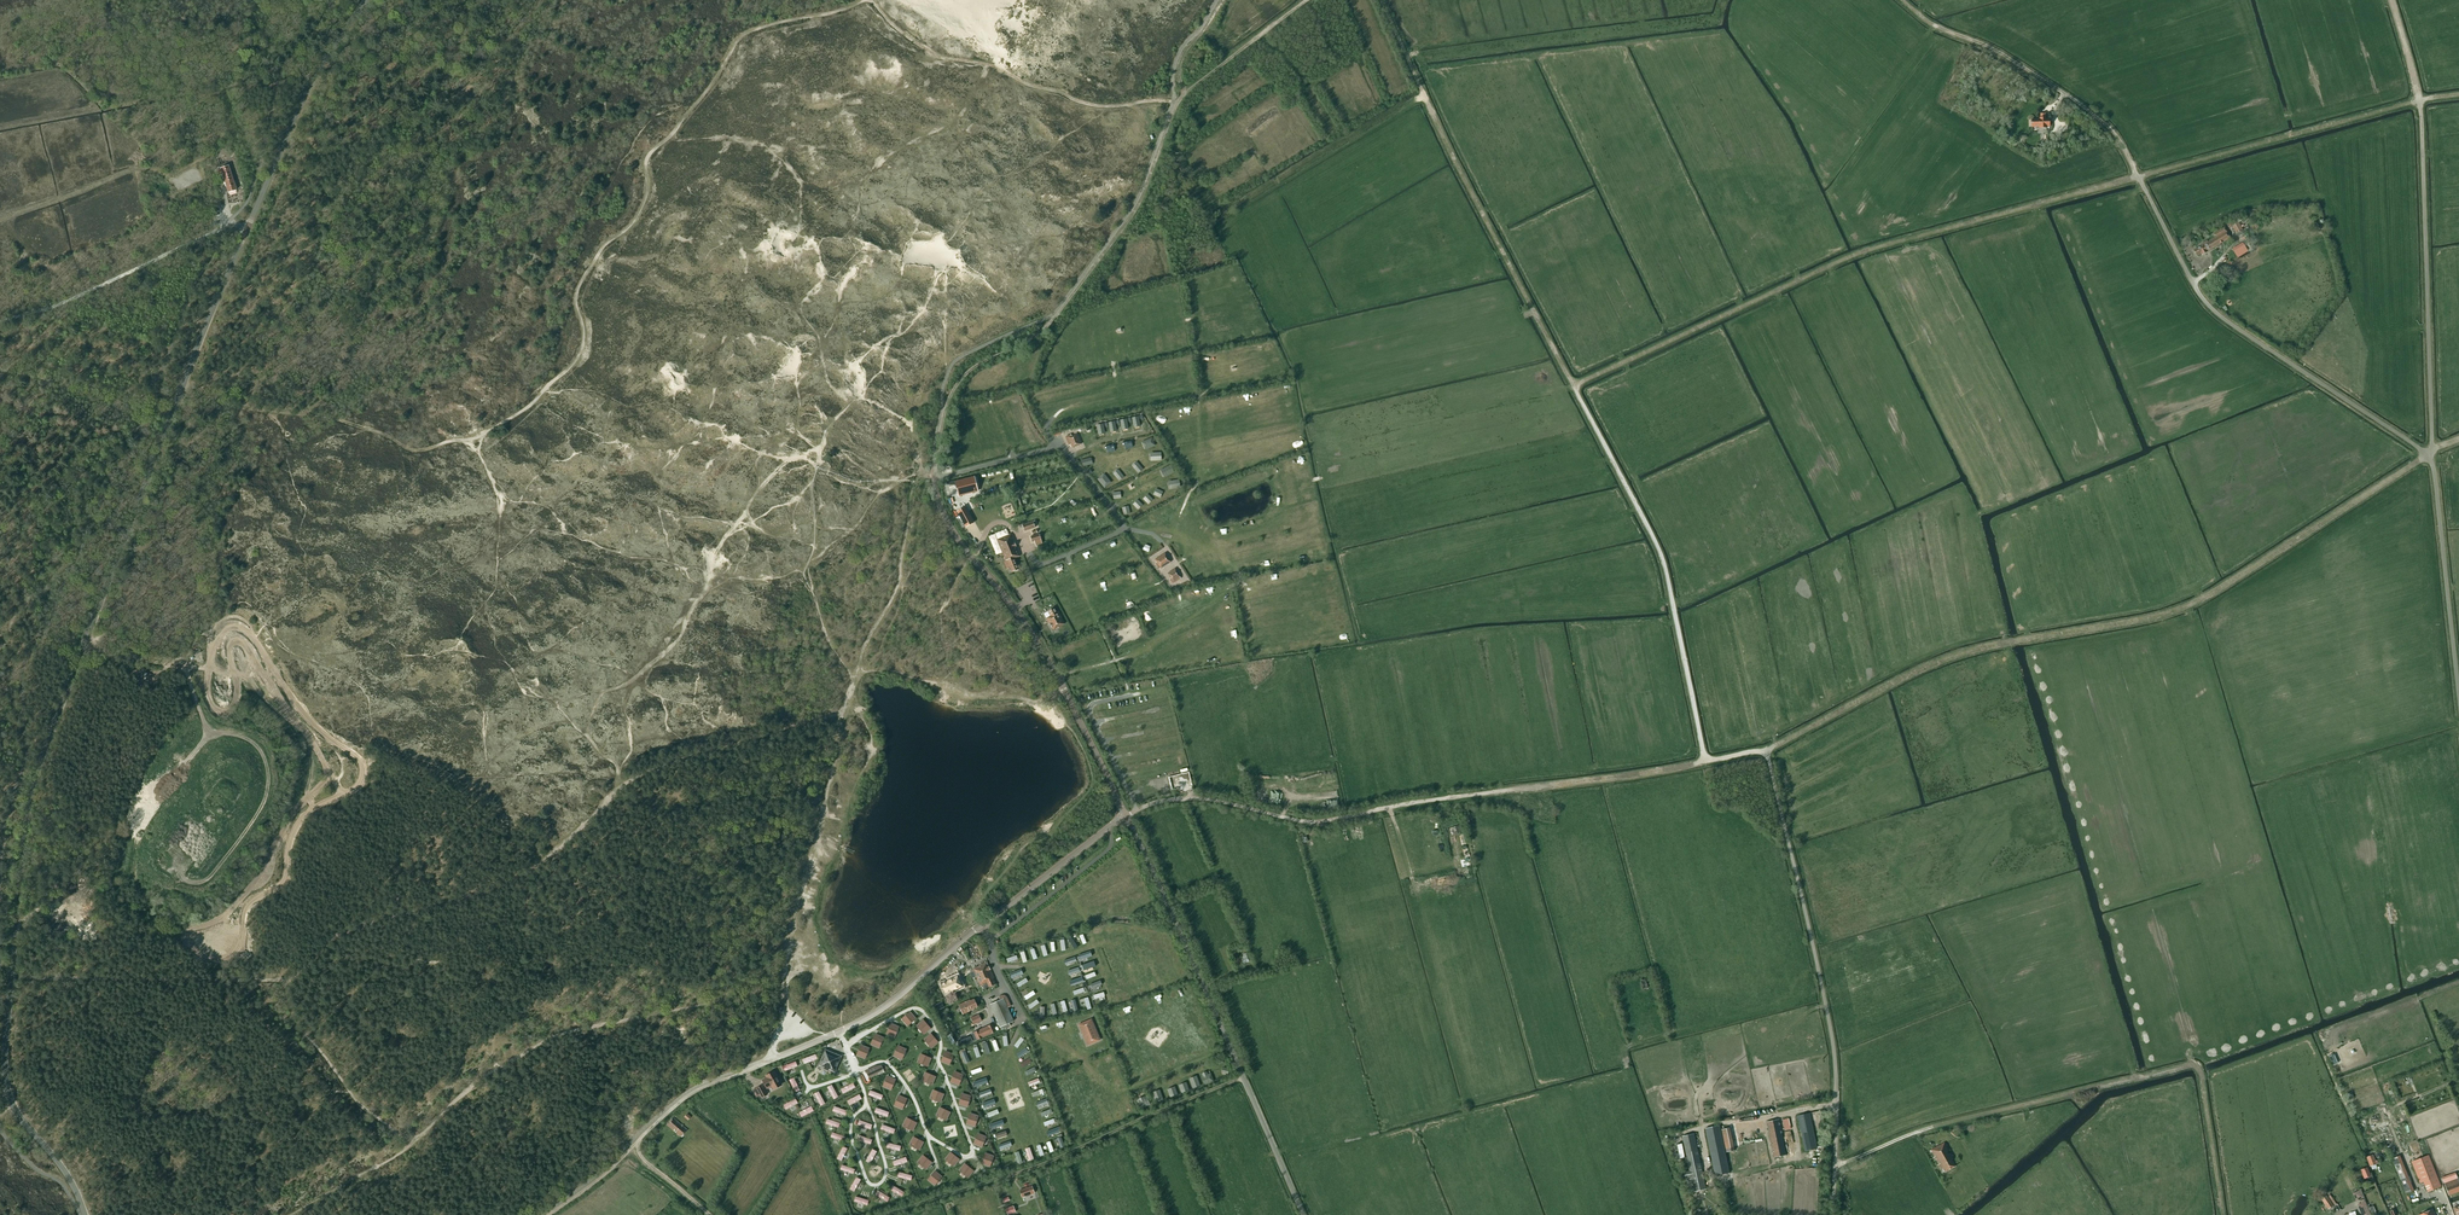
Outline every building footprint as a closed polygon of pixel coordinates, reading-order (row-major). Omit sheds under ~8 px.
[(2040,120),(2032,120),(2032,127),(2040,126),(2040,128),(2046,128),(2046,126),(2050,126),(2049,119),(2046,119),(2046,118),(2040,118),(2040,120)] [(220,168),(228,193),(236,190),(229,166),(220,168)] [(2246,214),(2237,219),(2239,222),(2248,218),(2246,214)] [(2231,225),(2236,233),(2243,230),(2238,221),(2231,225)] [(2207,251),(2230,237),(2224,227),(2214,233),(2216,237),(2208,242),(2207,241),(2202,244),(2203,245),(2194,250),(2197,255),(2200,253),(2201,255),(2207,251)] [(1139,416),(1132,418),(1134,427),(1140,426),(1139,416)] [(1127,419),(1120,420),(1122,429),(1129,428),(1127,419)] [(1115,421),(1108,423),(1110,432),(1117,430),(1115,421)] [(1103,424),(1096,425),(1098,434),(1105,433),(1103,424)] [(1081,444),(1077,434),(1068,438),(1072,448),(1081,444)] [(1152,439),(1142,443),(1145,450),(1155,445),(1152,439)] [(1091,458),(1081,460),(1083,466),(1092,464),(1091,458)] [(1132,466),(1138,473),(1143,469),(1136,462),(1132,466)] [(1170,465),(1161,470),(1164,477),(1174,472),(1170,465)] [(1113,473),(1119,481),(1124,477),(1118,469),(1113,473)] [(1098,479),(1105,488),(1111,483),(1104,475),(1098,479)] [(974,477),(955,482),(959,496),(978,491),(974,477)] [(1179,480),(1169,482),(1170,489),(1180,487),(1179,480)] [(1153,495),(1160,498),(1163,492),(1156,489),(1153,495)] [(1143,499),(1148,504),(1153,500),(1148,494),(1143,499)] [(1133,504),(1138,510),(1143,505),(1137,500),(1133,504)] [(1094,505),(1091,514),(1096,516),(1099,507),(1094,505)] [(974,523),(965,507),(957,512),(966,527),(974,523)] [(1035,528),(1033,521),(1022,525),(1025,532),(1035,528)] [(1021,556),(1011,534),(997,540),(1006,562),(1005,563),(1007,568),(1010,567),(1013,573),(1019,570),(1015,559),(1021,556)] [(1043,543),(1040,534),(1031,536),(1033,542),(1034,541),(1035,545),(1043,543)] [(1161,568),(1171,562),(1165,553),(1155,559),(1161,568)] [(1181,577),(1175,568),(1168,573),(1173,581),(1181,577)] [(1051,616),(1047,618),(1053,630),(1065,624),(1059,612),(1057,613),(1055,608),(1048,611),(1051,616)] [(1071,937),(1068,939),(1075,949),(1078,947),(1071,937)] [(1244,959),(1242,959),(1243,964),(1251,961),(1249,956),(1248,957),(1246,953),(1243,954),(1244,956),(1243,956),(1244,959)] [(1064,961),(1065,965),(1077,961),(1075,957),(1064,961)] [(1082,965),(1084,970),(1096,966),(1094,961),(1082,965)] [(983,984),(985,988),(989,986),(989,987),(996,984),(993,978),(994,978),(987,962),(973,969),(972,970),(972,971),(974,971),(979,986),(983,984)] [(1010,974),(1012,978),(1021,974),(1019,970),(1010,974)] [(946,982),(940,984),(945,994),(951,991),(951,992),(962,987),(957,976),(946,981),(946,982)] [(1016,984),(1018,987),(1028,982),(1026,978),(1016,984)] [(1090,985),(1092,989),(1102,984),(1100,980),(1090,985)] [(1024,996),(1026,1000),(1036,994),(1033,991),(1024,996)] [(978,1007),(975,999),(971,1001),(970,1000),(959,1005),(963,1014),(978,1007)] [(1000,1000),(990,1005),(1000,1027),(1001,1030),(1010,1026),(1008,1023),(1013,1021),(1008,1008),(1003,999),(1000,1000)] [(1028,1006),(1031,1009),(1039,1003),(1037,999),(1028,1006)] [(910,1012),(902,1020),(907,1026),(909,1024),(909,1023),(913,1019),(914,1021),(916,1019),(915,1017),(914,1016),(914,1017),(910,1012)] [(982,1021),(978,1014),(971,1018),(974,1025),(982,1021)] [(1085,1038),(1088,1045),(1100,1040),(1097,1033),(1094,1026),(1091,1020),(1079,1025),(1082,1031),(1081,1032),(1084,1039),(1085,1038)] [(918,1025),(916,1026),(918,1028),(920,1027),(923,1031),(922,1032),(924,1034),(930,1029),(923,1021),(919,1024),(918,1024),(918,1025)] [(891,1024),(887,1034),(894,1037),(895,1034),(894,1034),(896,1029),(897,1030),(898,1027),(897,1026),(896,1025),(896,1026),(891,1024)] [(996,1032),(993,1024),(974,1032),(977,1040),(996,1032)] [(876,1034),(871,1044),(879,1048),(880,1045),(879,1045),(881,1040),(882,1040),(883,1038),(882,1037),(881,1036),(881,1037),(876,1034)] [(926,1039),(924,1040),(926,1042),(927,1041),(931,1045),(930,1046),(932,1048),(938,1043),(931,1034),(927,1038),(926,1037),(925,1038),(926,1039)] [(1024,1040),(1020,1037),(1014,1045),(1017,1048),(1024,1040)] [(861,1045),(857,1055),(864,1058),(866,1056),(865,1055),(867,1051),(868,1051),(869,1048),(867,1048),(868,1047),(867,1047),(866,1047),(861,1045)] [(899,1046),(894,1056),(901,1059),(903,1057),(902,1056),(904,1051),(905,1052),(906,1049),(905,1049),(905,1048),(904,1048),(903,1048),(899,1046)] [(1028,1051),(1025,1048),(1016,1055),(1019,1058),(1028,1051)] [(825,1050),(818,1066),(834,1073),(839,1062),(837,1058),(836,1054),(825,1050)] [(965,1051),(961,1053),(965,1064),(969,1062),(965,1051)] [(946,1052),(942,1062),(949,1065),(950,1062),(949,1062),(951,1057),(953,1058),(954,1055),(952,1054),(951,1053),(951,1054),(946,1052)] [(816,1054),(803,1059),(805,1064),(818,1059),(816,1054)] [(918,1061),(917,1063),(920,1064),(921,1062),(925,1064),(925,1065),(928,1066),(931,1059),(921,1054),(919,1059),(918,1059),(918,1060),(918,1061)] [(1032,1062),(1029,1058),(1020,1064),(1022,1068),(1032,1062)] [(796,1061),(783,1066),(785,1071),(798,1066),(796,1061)] [(883,1068),(882,1065),(875,1068),(875,1066),(865,1071),(868,1077),(878,1072),(877,1071),(883,1068)] [(1036,1071),(1034,1067),(1025,1072),(1027,1076),(1036,1071)] [(775,1072),(773,1073),(761,1080),(765,1087),(769,1085),(773,1091),(783,1085),(775,1072)] [(955,1072),(951,1082),(958,1085),(959,1083),(958,1082),(960,1077),(962,1078),(963,1075),(961,1075),(961,1074),(960,1074),(955,1072)] [(1208,1074),(1207,1072),(1201,1074),(1205,1084),(1214,1081),(1211,1073),(1208,1074)] [(925,1073),(922,1080),(929,1083),(929,1084),(932,1085),(933,1083),(934,1082),(933,1082),(935,1077),(925,1073)] [(1201,1086),(1196,1075),(1189,1078),(1193,1089),(1201,1086)] [(888,1076),(883,1086),(888,1089),(889,1090),(889,1089),(891,1090),(892,1087),(895,1080),(888,1076)] [(800,1090),(794,1078),(789,1080),(795,1093),(800,1090)] [(1040,1083),(1038,1078),(1028,1083),(1029,1087),(1040,1083)] [(1189,1090),(1186,1082),(1178,1085),(1181,1093),(1189,1090)] [(853,1083),(841,1089),(843,1094),(856,1088),(853,1083)] [(768,1094),(762,1084),(753,1090),(757,1096),(760,1095),(761,1098),(768,1094)] [(839,1097),(832,1085),(827,1087),(834,1100),(839,1097)] [(1178,1095),(1175,1086),(1167,1089),(1170,1097),(1178,1095)] [(992,1094),(990,1089),(979,1093),(981,1098),(992,1094)] [(1164,1100),(1160,1089),(1152,1092),(1156,1103),(1164,1100)] [(883,1095),(870,1090),(868,1095),(881,1100),(883,1095)] [(931,1096),(930,1099),(933,1100),(933,1099),(940,1102),(943,1095),(933,1090),(931,1095),(930,1096),(931,1096)] [(825,1104),(819,1091),(814,1094),(820,1106),(825,1104)] [(860,1094),(847,1101),(850,1105),(862,1099),(860,1094)] [(962,1094),(959,1105),(967,1107),(968,1104),(967,1104),(968,1099),(970,1099),(971,1097),(969,1096),(968,1095),(968,1096),(962,1094)] [(899,1096),(895,1106),(899,1108),(900,1109),(901,1108),(903,1109),(904,1107),(903,1106),(906,1099),(899,1096)] [(1151,1105),(1147,1096),(1138,1099),(1141,1109),(1151,1105)] [(786,1110),(798,1103),(796,1099),(783,1105),(786,1110)] [(995,1103),(994,1099),(982,1103),(984,1108),(995,1103)] [(1048,1103),(1047,1099),(1035,1103),(1037,1107),(1048,1103)] [(811,1106),(799,1113),(802,1117),(814,1111),(811,1106)] [(848,1111),(834,1106),(833,1111),(846,1116),(848,1111)] [(889,1112),(876,1108),(874,1113),(887,1117),(889,1112)] [(937,1114),(936,1116),(939,1117),(939,1116),(946,1120),(950,1113),(940,1108),(938,1113),(937,1113),(937,1114)] [(999,1114),(997,1109),(986,1113),(988,1118),(999,1114)] [(1810,1113),(1798,1116),(1806,1151),(1818,1148),(1810,1113)] [(970,1114),(967,1124),(974,1127),(977,1119),(978,1119),(979,1116),(976,1116),(977,1115),(975,1115),(970,1114)] [(687,1129),(673,1118),(668,1125),(681,1136),(687,1129)] [(903,1124),(902,1126),(905,1127),(913,1130),(916,1123),(906,1118),(904,1123),(903,1124)] [(841,1123),(827,1119),(826,1124),(839,1128),(841,1123)] [(1780,1119),(1768,1122),(1775,1157),(1787,1155),(1780,1119)] [(1791,1119),(1782,1119),(1783,1130),(1791,1129),(1791,1119)] [(873,1125),(860,1120),(858,1125),(871,1130),(873,1125)] [(895,1129),(882,1125),(880,1130),(893,1134),(895,1129)] [(1721,1125),(1706,1128),(1716,1175),(1730,1172),(1721,1125)] [(846,1137),(833,1132),(831,1137),(844,1142),(846,1137)] [(1707,1189),(1704,1178),(1694,1133),(1682,1136),(1690,1170),(1684,1171),(1685,1179),(1692,1178),(1695,1192),(1707,1189)] [(978,1134),(974,1144),(981,1147),(984,1140),(985,1140),(986,1137),(984,1137),(984,1136),(983,1136),(978,1134)] [(873,1140),(859,1135),(857,1140),(871,1145),(873,1140)] [(910,1143),(909,1145),(912,1147),(912,1146),(919,1150),(923,1143),(913,1137),(911,1142),(910,1142),(910,1143)] [(1012,1146),(1010,1141),(998,1145),(1000,1150),(1012,1146)] [(901,1146),(887,1143),(886,1148),(899,1151),(901,1146)] [(1682,1143),(1677,1144),(1680,1158),(1685,1157),(1682,1143)] [(1945,1172),(1956,1166),(1952,1159),(1953,1159),(1950,1153),(1949,1154),(1947,1151),(1948,1150),(1944,1143),(1931,1151),(1930,1152),(1930,1153),(1932,1152),(1934,1157),(1933,1158),(1935,1160),(1936,1160),(1939,1165),(1938,1165),(1941,1170),(1943,1169),(1945,1172)] [(841,1161),(848,1149),(843,1146),(837,1159),(841,1161)] [(1029,1147),(1025,1149),(1029,1161),(1034,1160),(1029,1147)] [(870,1164),(877,1152),(873,1149),(866,1161),(870,1164)] [(950,1153),(945,1159),(952,1164),(951,1165),(953,1167),(955,1165),(956,1164),(955,1164),(959,1160),(950,1153)] [(986,1154),(982,1164),(989,1167),(992,1159),(993,1159),(994,1157),(992,1156),(992,1155),(991,1155),(986,1154)] [(2371,1166),(2379,1163),(2377,1160),(2376,1160),(2373,1154),(2368,1157),(2371,1166)] [(2413,1191),(2399,1155),(2392,1158),(2406,1194),(2413,1191)] [(2427,1191),(2441,1186),(2429,1155),(2412,1162),(2420,1183),(2423,1181),(2427,1191)] [(919,1161),(917,1163),(919,1165),(920,1164),(926,1169),(931,1163),(923,1156),(919,1160),(918,1161),(919,1161)] [(906,1157),(892,1161),(894,1166),(907,1162),(906,1157)] [(960,1169),(959,1171),(961,1173),(962,1172),(968,1177),(973,1171),(965,1164),(961,1169),(961,1168),(960,1169)] [(855,1169),(842,1165),(840,1170),(854,1174),(855,1169)] [(2367,1167),(2361,1170),(2364,1178),(2370,1176),(2367,1167)] [(912,1176),(898,1172),(897,1177),(911,1181),(912,1176)] [(935,1172),(928,1180),(934,1185),(939,1179),(940,1179),(942,1177),(940,1176),(940,1175),(939,1175),(935,1172)] [(854,1192),(861,1180),(857,1177),(850,1189),(854,1192)] [(2444,1183),(2445,1186),(2448,1195),(2458,1191),(2458,1181),(2458,1178),(2444,1183)] [(905,1192),(893,1185),(890,1190),(903,1197),(905,1192)] [(1032,1185),(1020,1189),(1022,1196),(1034,1192),(1032,1185)] [(890,1198),(878,1191),(875,1195),(888,1202),(890,1198)] [(2361,1191),(2355,1194),(2357,1199),(2363,1196),(2361,1191)] [(2326,1196),(2324,1193),(2320,1195),(2322,1199),(2321,1199),(2328,1209),(2334,1205),(2327,1195),(2326,1196)] [(869,1200),(856,1197),(854,1202),(868,1205),(869,1200)] [(2374,1199),(2368,1202),(2373,1212),(2379,1210),(2374,1199)]
